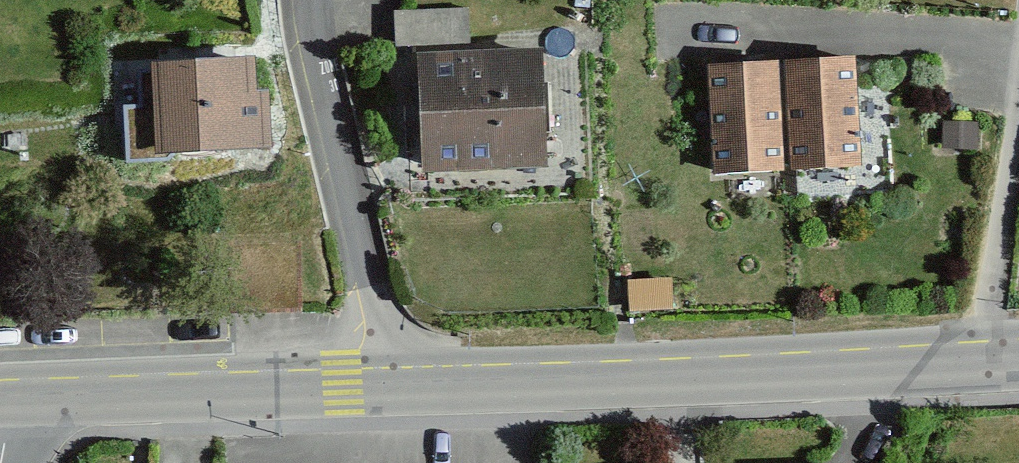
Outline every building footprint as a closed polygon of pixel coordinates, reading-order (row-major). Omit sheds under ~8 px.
[(467,9),(396,9),(396,48),(467,48),(467,9)] [(542,51),(419,54),(421,169),(544,167),(542,51)] [(855,58),(786,60),(789,167),(858,165),(855,58)] [(250,62),(141,64),(142,106),(126,106),(127,160),(171,159),(171,148),(267,147),(266,93),(251,93),(250,62)] [(779,63),(709,65),(711,171),(781,169),(779,63)] [(683,275),(635,278),(639,313),(685,310),(683,275)]
